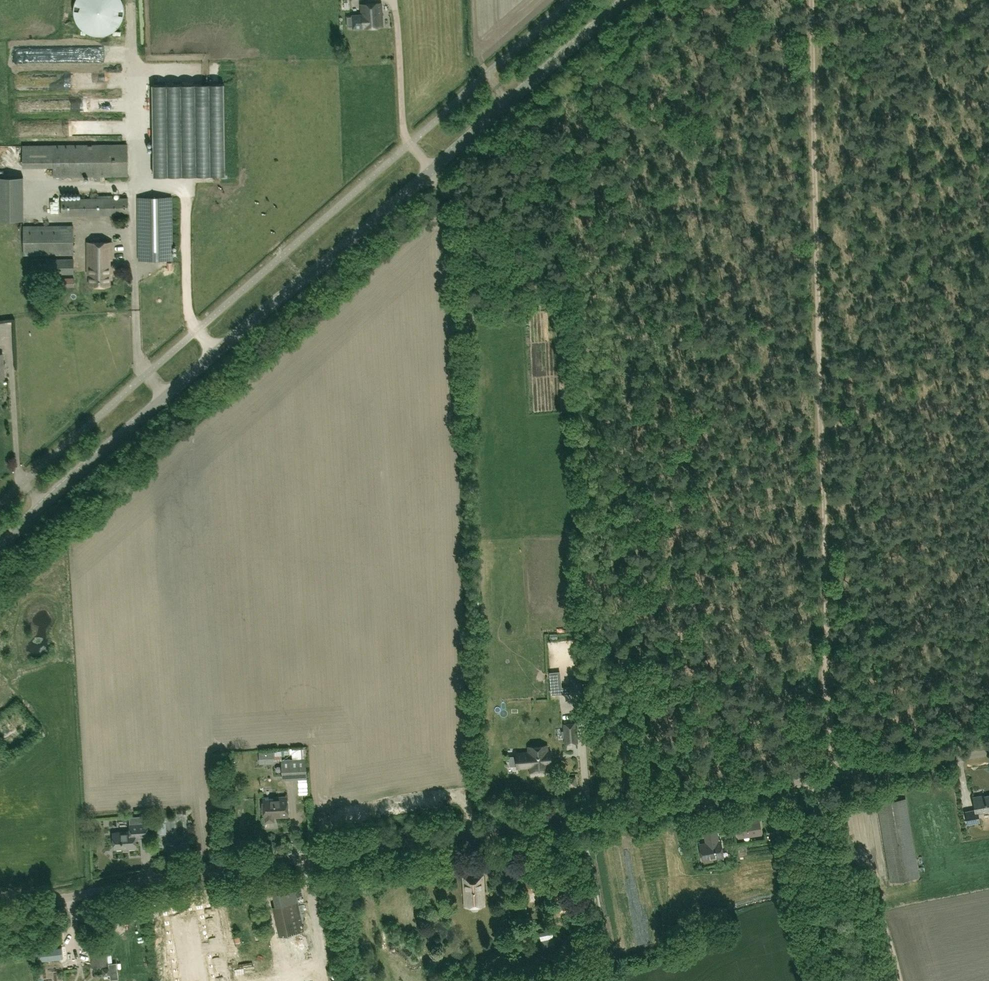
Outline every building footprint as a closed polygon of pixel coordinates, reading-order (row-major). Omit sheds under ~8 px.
[(75,2),(74,9),(75,15),(77,21),(80,26),(85,31),(91,33),(97,35),(103,35),(109,33),(115,30),(119,25),(122,20),(124,14),(124,8),(123,2),(122,0),(76,0),(75,2)] [(361,3),(362,14),(352,14),(352,16),(347,16),(348,26),(353,26),(353,28),(362,27),(382,26),(381,2),(361,3)] [(29,60),(28,47),(21,47),(22,61),(29,60)] [(224,83),(153,84),(154,174),(225,173),(224,83)] [(60,128),(61,136),(70,135),(69,127),(60,128)] [(127,144),(53,145),(54,176),(95,175),(95,180),(100,180),(100,175),(128,175),(127,144)] [(23,217),(23,176),(0,176),(0,217),(23,217)] [(173,259),(172,196),(138,197),(139,260),(173,259)] [(61,199),(62,215),(128,214),(128,197),(61,199)] [(23,254),(74,254),(73,225),(23,225),(23,254)] [(88,242),(88,274),(90,274),(90,285),(110,285),(110,273),(112,273),(112,265),(110,265),(110,259),(112,259),(112,241),(88,242)] [(46,259),(46,273),(74,273),(74,259),(46,259)] [(57,277),(57,287),(74,286),(74,277),(57,277)] [(581,681),(569,681),(571,694),(582,693),(581,681)] [(565,745),(578,743),(576,717),(565,718),(566,722),(563,723),(565,745)] [(8,733),(12,731),(7,722),(3,724),(8,733)] [(548,751),(547,745),(528,746),(529,752),(516,753),(517,765),(530,764),(530,772),(536,772),(536,770),(543,770),(544,771),(549,771),(549,763),(551,762),(550,751),(548,751)] [(294,749),(294,759),(304,759),(304,748),(294,749)] [(277,760),(285,759),(284,750),(276,751),(277,760)] [(280,779),(301,779),(302,794),(311,794),(309,766),(279,768),(280,779)] [(904,782),(913,781),(912,767),(903,767),(904,782)] [(567,787),(577,785),(576,775),(566,776),(567,787)] [(967,823),(979,821),(978,813),(988,811),(988,795),(980,796),(973,797),(975,809),(965,811),(967,823)] [(274,817),(288,816),(287,796),(263,797),(264,817),(265,817),(265,821),(274,821),(274,817)] [(905,798),(878,803),(891,882),(919,877),(905,798)] [(148,835),(147,821),(146,815),(129,816),(130,830),(113,831),(114,847),(128,847),(136,847),(136,836),(148,835)] [(166,832),(165,819),(157,819),(158,833),(166,832)] [(761,833),(759,820),(735,823),(737,836),(761,833)] [(705,831),(706,843),(699,844),(702,859),(723,856),(720,840),(718,840),(716,829),(705,831)] [(168,856),(190,855),(190,845),(168,847),(168,856)] [(465,906),(471,905),(471,909),(473,910),(477,910),(479,908),(479,905),(485,905),(483,875),(463,876),(465,906)] [(521,884),(522,894),(540,892),(539,882),(532,883),(531,878),(525,879),(525,883),(521,884)] [(158,915),(170,980),(223,980),(210,906),(158,915)] [(279,910),(288,973),(312,970),(303,907),(279,910)] [(539,932),(542,947),(543,948),(555,946),(552,931),(551,929),(539,932)] [(105,937),(89,939),(91,967),(108,966),(105,937)] [(62,947),(39,950),(40,960),(63,957),(62,947)]
